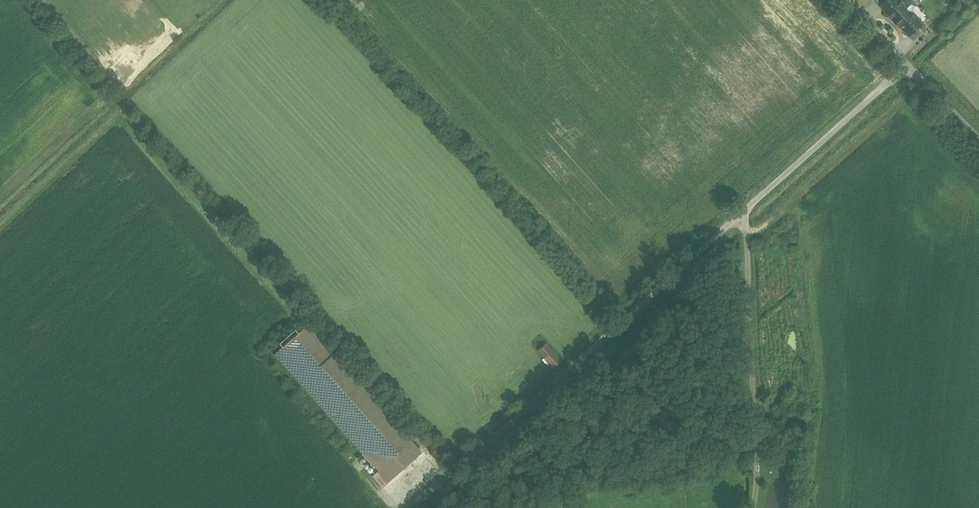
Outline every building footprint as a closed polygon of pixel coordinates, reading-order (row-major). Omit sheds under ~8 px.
[(903,3),(900,0),(886,0),(881,5),(894,18),(901,26),(909,34),(916,28),(922,23),(911,12),(917,6),(911,0),(907,0),(903,3)] [(909,34),(908,35),(914,41),(921,33),(916,28),(909,34)] [(284,346),(276,354),(380,470),(373,476),(383,487),(422,452),(308,325),(300,332),(284,346)] [(280,342),(284,346),(300,332),(296,328),(280,342)] [(561,358),(545,340),(538,347),(554,365),(561,358)]
